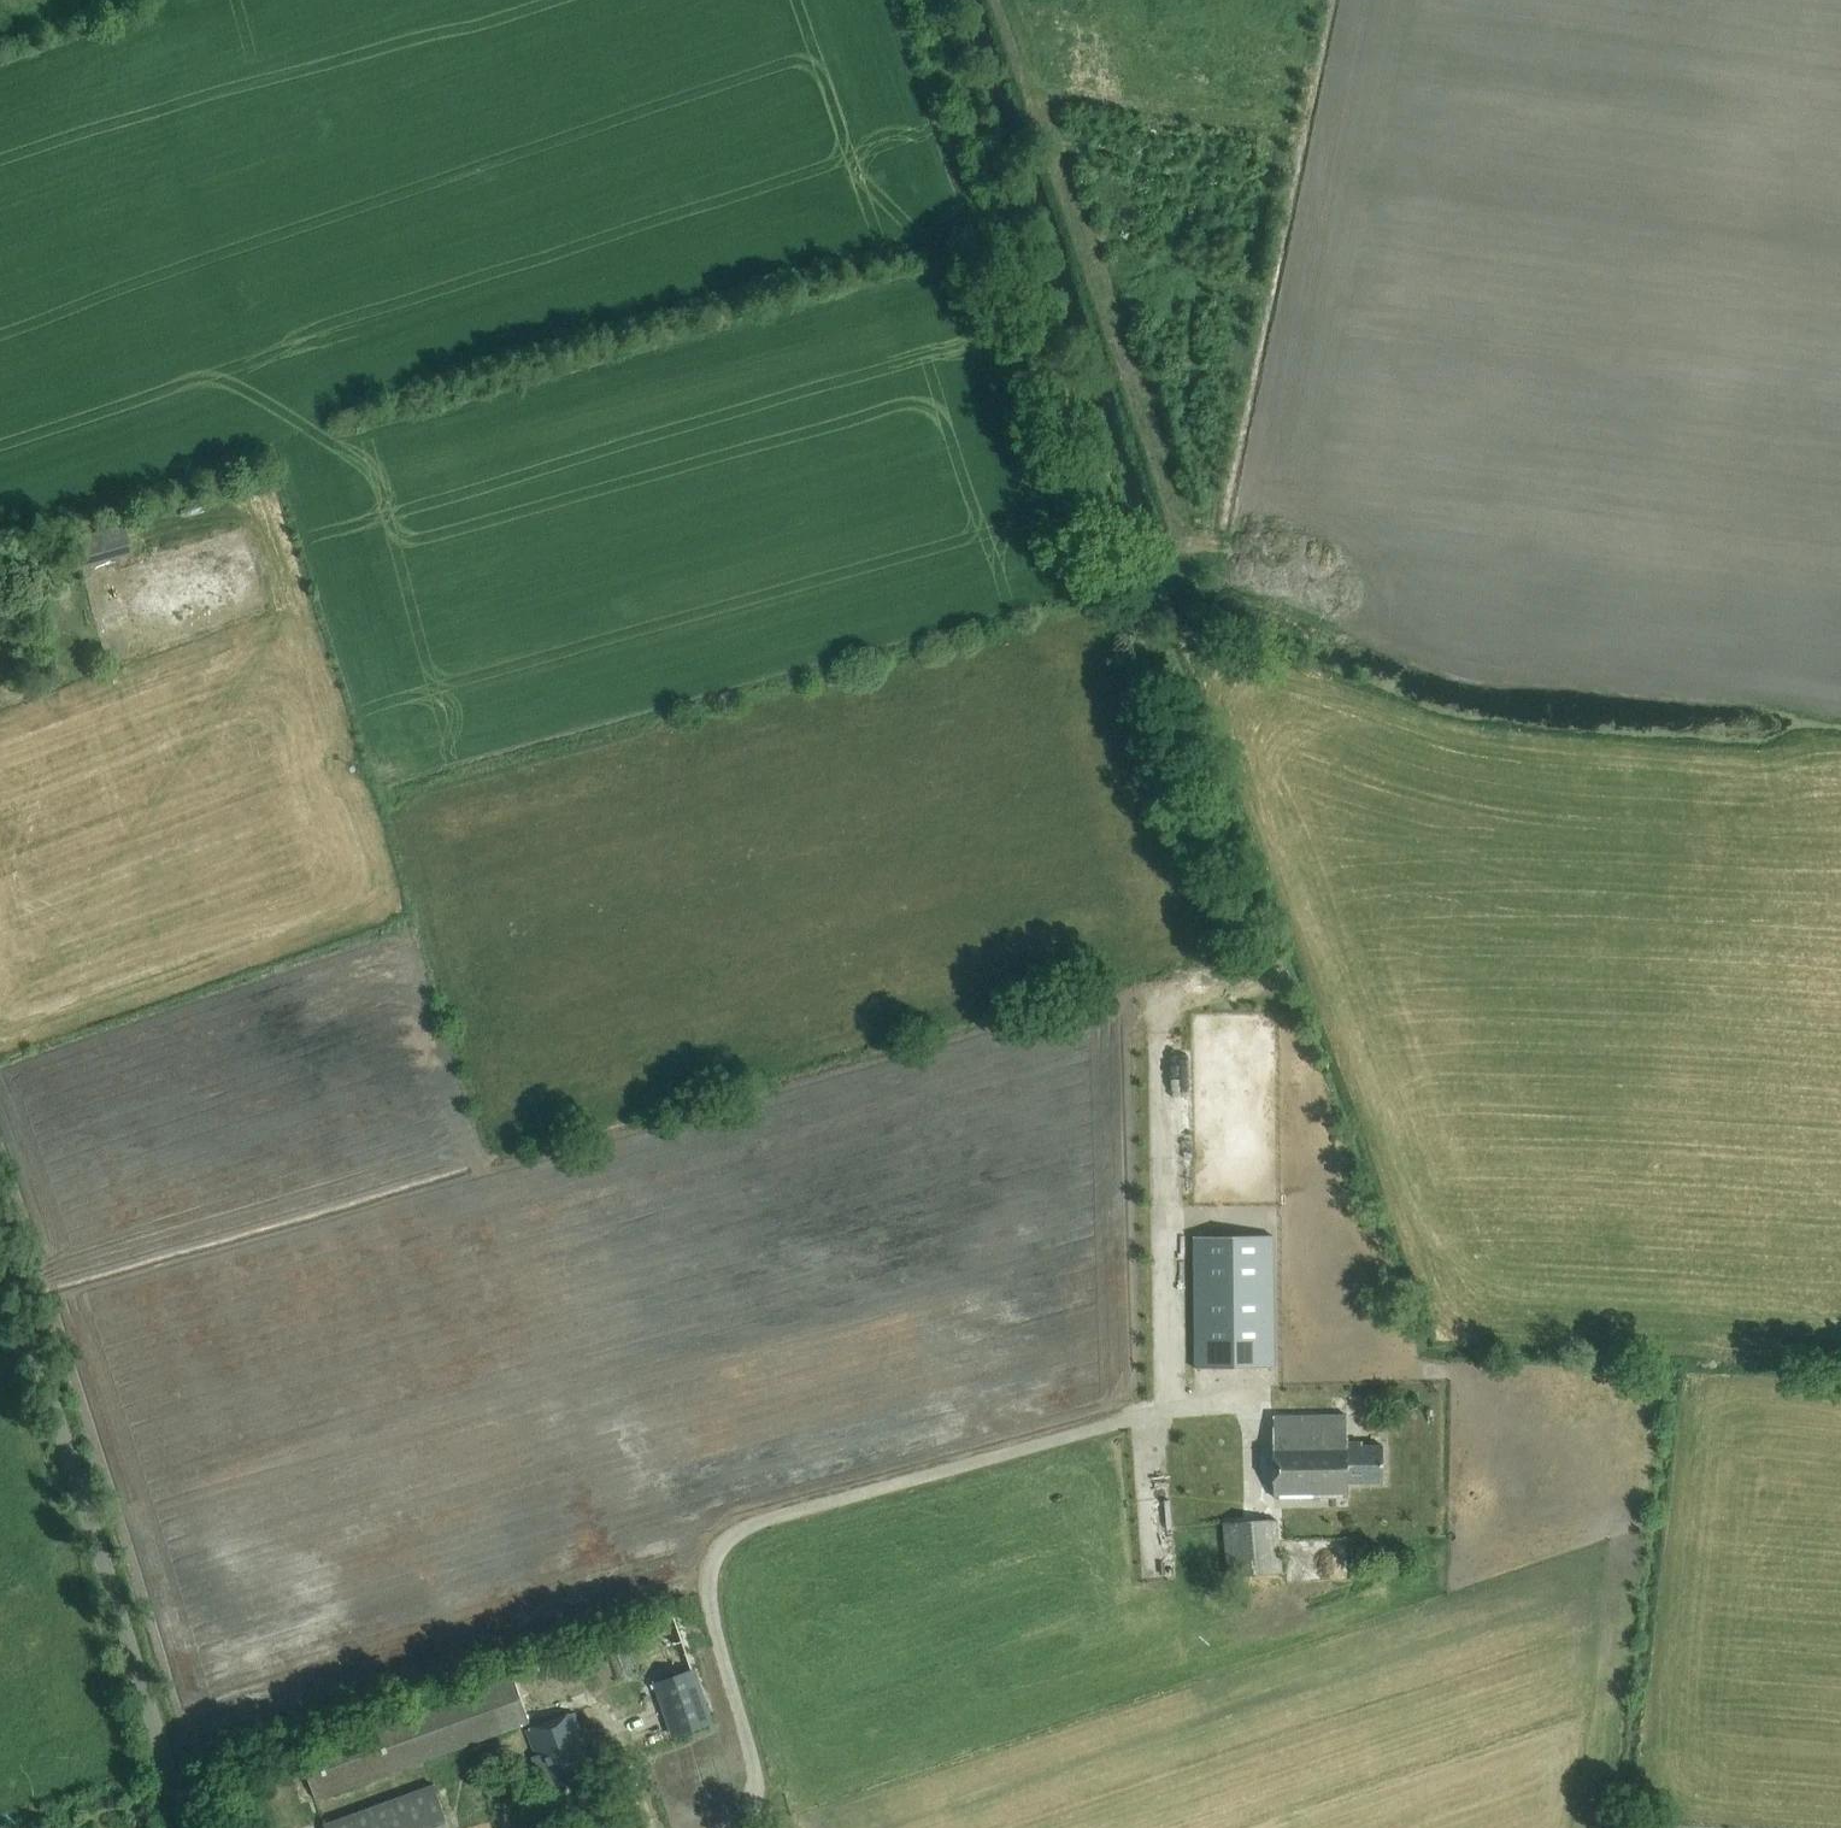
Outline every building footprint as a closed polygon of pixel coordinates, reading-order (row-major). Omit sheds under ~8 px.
[(114,527),(65,539),(72,564),(121,551),(114,527)] [(1282,1161),(1280,1063),(1237,1064),(1239,1162),(1282,1161)] [(1273,1235),(1194,1236),(1195,1368),(1274,1367),(1273,1235)] [(1348,1482),(1384,1482),(1383,1445),(1362,1445),(1361,1441),(1348,1441),(1347,1414),(1274,1415),(1275,1497),(1349,1496),(1348,1482)] [(1223,1523),(1227,1577),(1282,1572),(1278,1518),(1223,1523)] [(572,1707),(569,1697),(602,1685),(609,1704),(656,1687),(674,1736),(714,1722),(675,1615),(299,1752),(316,1800),(572,1707)] [(589,1771),(591,1772),(583,1751),(587,1749),(579,1728),(575,1729),(573,1724),(578,1723),(574,1712),(527,1729),(536,1754),(532,1756),(545,1790),(556,1787),(558,1794),(579,1786),(576,1776),(589,1771)] [(434,1784),(323,1824),(325,1827),(450,1827),(434,1784)]
